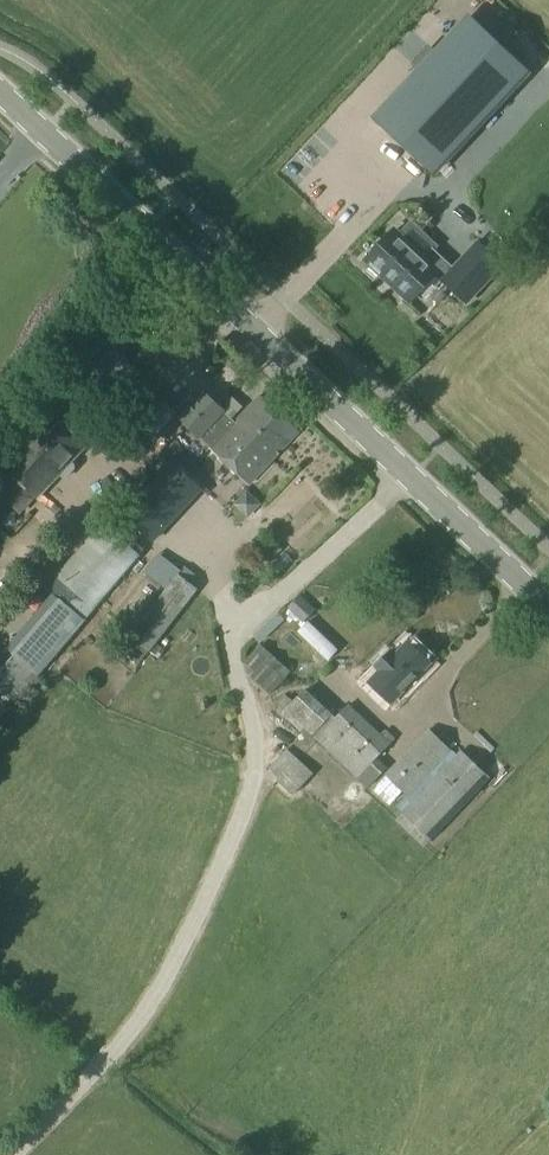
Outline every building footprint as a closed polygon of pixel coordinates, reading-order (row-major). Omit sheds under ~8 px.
[(528,73),(469,18),(465,22),(463,24),(461,27),(433,56),(428,51),(417,63),(422,68),(375,118),(434,173),(523,78),(525,76),(527,73),(528,73)] [(394,231),(366,261),(410,301),(436,274),(467,303),(501,266),(477,243),(453,269),(432,250),(423,259),(394,231)] [(145,376),(112,412),(122,422),(113,432),(139,456),(178,415),(153,391),(157,387),(145,376)] [(205,393),(181,419),(204,441),(205,441),(213,448),(237,423),(205,393)] [(261,396),(237,423),(213,448),(213,449),(251,485),(300,432),(261,396)] [(53,416),(6,467),(38,496),(84,445),(53,416)] [(124,516),(152,542),(200,489),(173,464),(124,516)] [(259,519),(268,504),(254,496),(245,511),(259,519)] [(100,524),(55,576),(93,609),(138,556),(100,524)] [(177,574),(126,638),(147,655),(198,590),(177,574)] [(300,594),(288,608),(303,622),(316,609),(300,594)] [(59,601),(12,656),(36,675),(82,621),(59,601)] [(261,644),(244,663),(255,672),(251,676),(272,695),(292,671),(261,644)] [(407,644),(370,682),(392,702),(428,664),(407,644)] [(10,707),(28,689),(15,674),(0,688),(0,697),(10,707)] [(306,689),(280,715),(296,732),(302,726),(311,736),(313,735),(356,779),(357,778),(373,762),(391,745),(350,703),(331,721),(329,718),(332,715),(306,689)] [(429,730),(385,777),(407,797),(451,750),(429,730)] [(460,749),(399,814),(430,842),(490,778),(460,749)] [(286,750),(266,771),(292,795),(311,774),(286,750)] [(373,762),(357,778),(365,788),(382,770),(373,762)]
